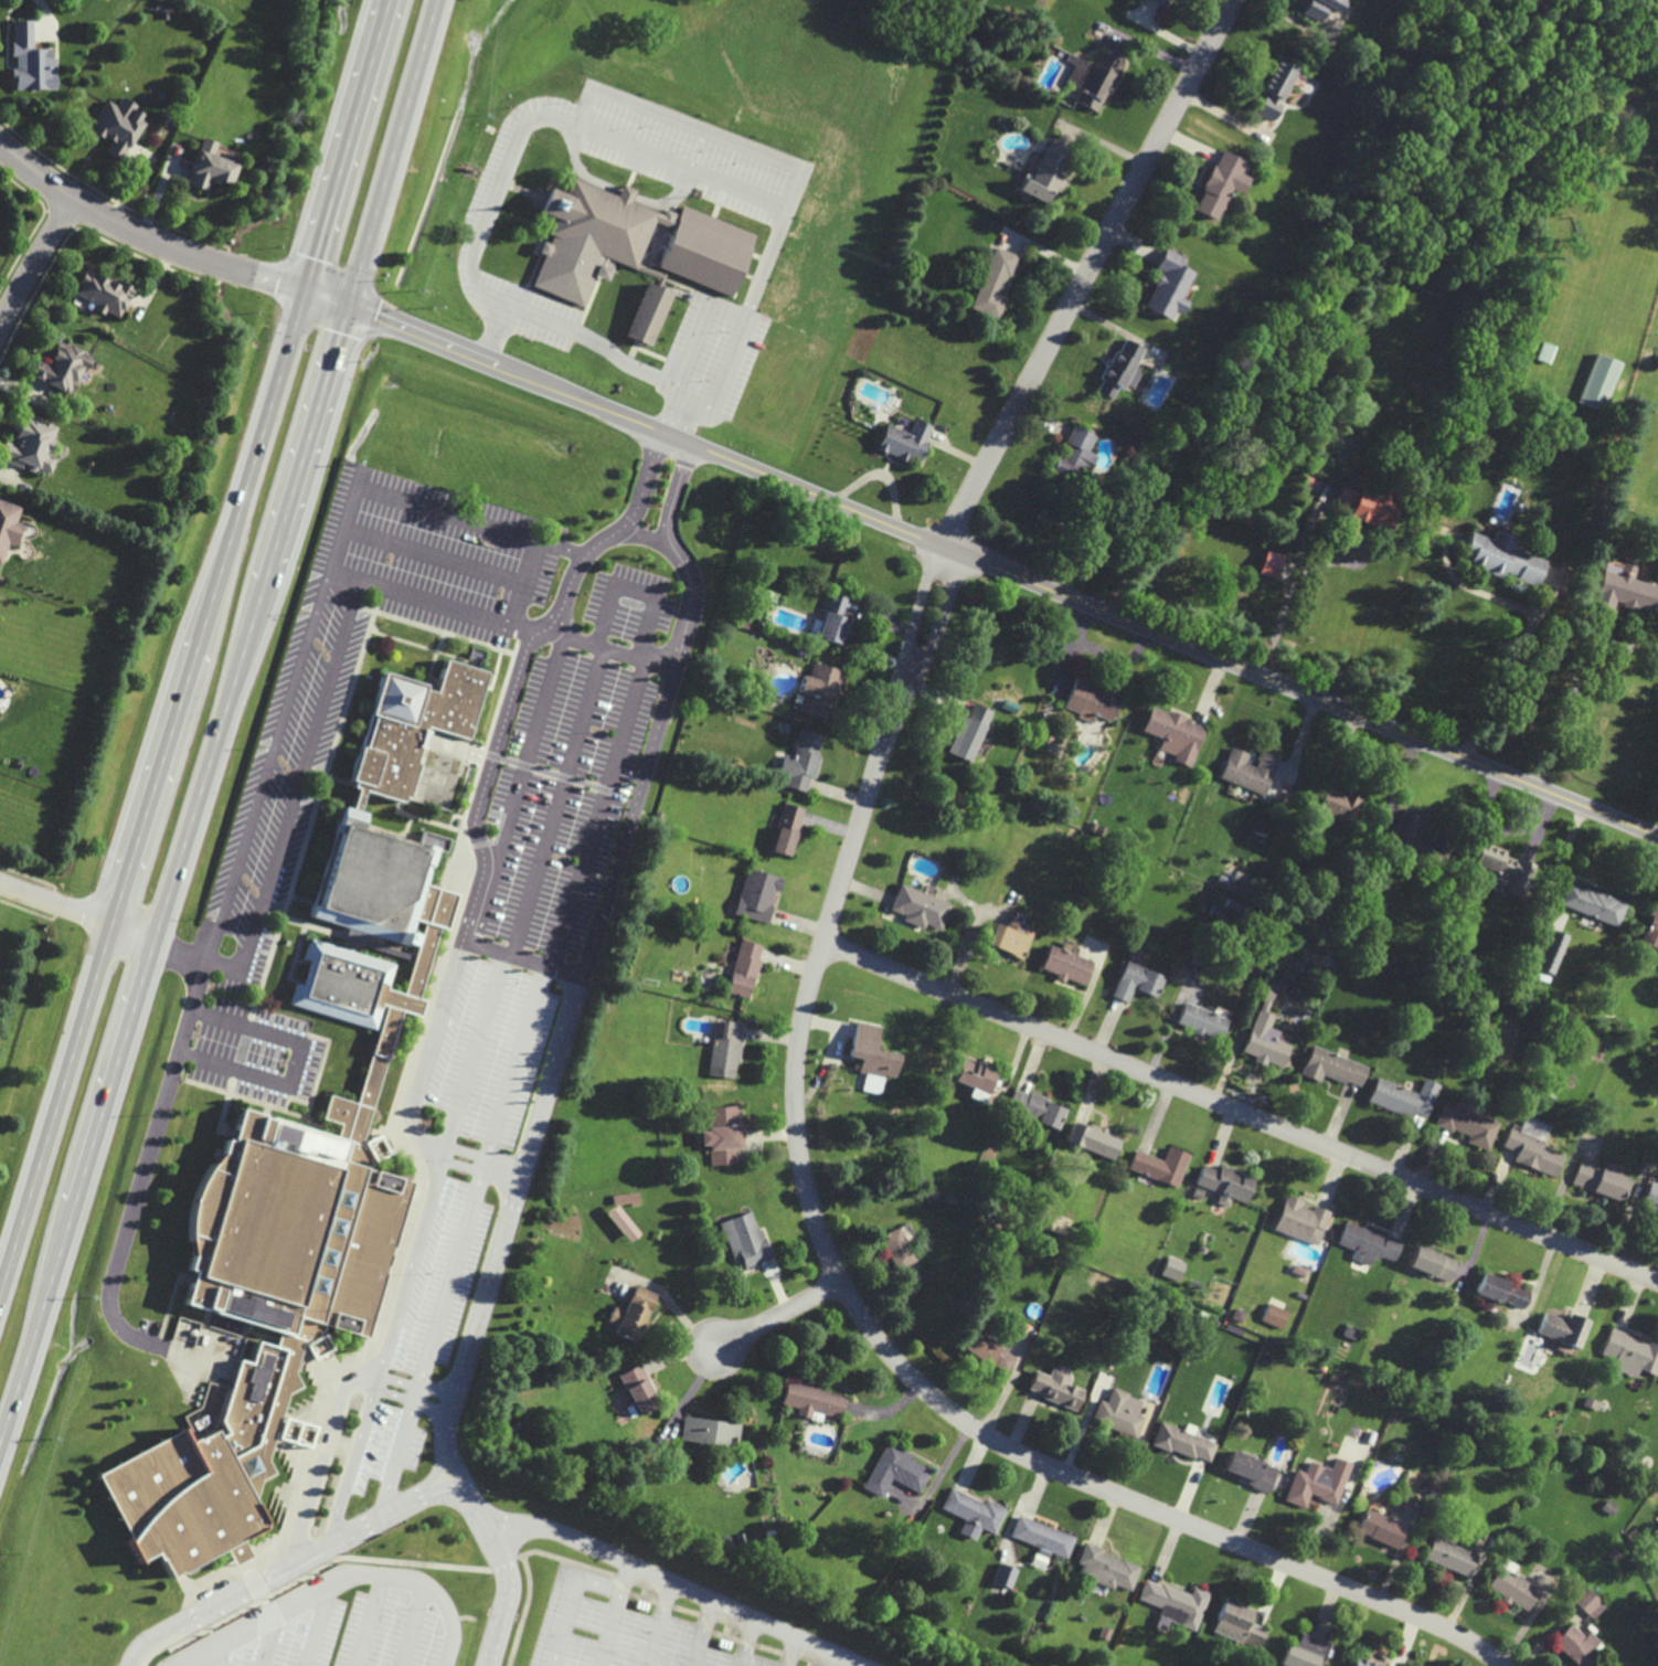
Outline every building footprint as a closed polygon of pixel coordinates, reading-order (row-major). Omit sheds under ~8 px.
[(1319,22),(1326,7),(1337,13),(1343,0),(1311,0),(1304,15),(1319,22)] [(14,90),(57,89),(57,57),(52,57),(52,49),(34,49),(33,20),(12,20),(13,57),(16,57),(17,68),(14,68),(14,90)] [(1095,65),(1069,54),(1066,61),(1074,64),(1066,85),(1080,91),(1076,102),(1099,112),(1120,60),(1100,52),(1095,65)] [(1262,90),(1266,91),(1255,113),(1272,121),(1297,68),(1277,59),(1262,90)] [(106,100),(90,131),(110,142),(105,151),(123,160),(147,112),(121,99),(117,105),(106,100)] [(218,142),(203,137),(188,185),(208,191),(212,180),(230,185),(237,163),(214,155),(218,142)] [(1018,191),(1046,203),(1052,190),(1058,192),(1075,153),(1048,141),(1031,182),(1023,179),(1018,191)] [(1195,210),(1218,220),(1231,189),(1242,194),(1249,178),(1240,173),(1245,161),(1220,150),(1195,210)] [(659,271),(735,295),(755,231),(679,208),(677,216),(630,202),(634,189),(620,185),(617,194),(569,179),(565,193),(548,188),(540,213),(554,217),(548,234),(551,235),(549,243),(541,241),(537,253),(543,255),(533,288),(586,305),(595,277),(609,281),(614,263),(658,276),(659,271)] [(972,309),(999,318),(1007,297),(1002,296),(1017,255),(994,247),(972,309)] [(1145,307),(1170,319),(1175,309),(1183,313),(1189,301),(1182,298),(1194,272),(1182,266),(1186,257),(1166,248),(1157,268),(1162,271),(1145,307)] [(98,304),(96,308),(121,319),(134,287),(121,282),(120,284),(85,270),(74,294),(98,304)] [(625,336),(651,346),(672,292),(646,282),(625,336)] [(1143,347),(1122,337),(1097,392),(1113,400),(1121,383),(1132,388),(1140,370),(1134,367),(1143,347)] [(29,376),(72,395),(91,355),(59,340),(48,362),(37,357),(29,376)] [(1577,401),(1603,412),(1623,364),(1598,353),(1577,401)] [(23,414),(14,441),(6,438),(0,459),(0,461),(26,469),(26,467),(51,474),(56,460),(48,457),(58,425),(23,414)] [(932,427),(913,420),(908,433),(886,425),(876,449),(917,465),(932,427)] [(1095,435),(1071,425),(1052,472),(1084,486),(1097,455),(1088,452),(1095,435)] [(1349,516),(1390,532),(1404,496),(1375,485),(1372,494),(1345,483),(1338,501),(1353,507),(1349,516)] [(9,542),(17,544),(24,524),(17,522),(22,506),(0,499),(0,564),(2,565),(9,542)] [(1470,531),(1461,561),(1503,575),(1504,574),(1537,585),(1545,561),(1515,551),(1519,537),(1496,530),(1493,539),(1470,531)] [(1278,577),(1284,555),(1266,550),(1260,572),(1278,577)] [(1604,566),(1593,606),(1613,611),(1615,603),(1651,613),(1657,588),(1657,581),(1604,566)] [(811,634),(844,644),(852,617),(861,620),(866,604),(830,593),(822,621),(816,619),(811,634)] [(844,670),(815,662),(812,676),(805,674),(800,691),(836,701),(844,670)] [(376,1337),(428,840),(361,833),(365,795),(405,799),(492,669),(443,664),(441,684),(361,676),(334,928),(363,947),(417,929),(411,991),(308,922),(298,1013),(390,1023),(326,1119),(240,1118),(231,1202),(159,1311),(276,1323),(204,1431),(101,1466),(131,1556),(244,1567),(255,1464),(251,1462),(253,1444),(340,1313),(376,1337)] [(1113,721),(1122,695),(1075,679),(1065,707),(1080,713),(1078,718),(1092,722),(1095,715),(1113,721)] [(947,753),(972,762),(991,710),(973,704),(968,719),(961,716),(947,753)] [(1142,731),(1163,738),(1159,750),(1176,755),(1174,761),(1192,767),(1206,725),(1150,707),(1142,731)] [(824,735),(801,729),(794,758),(784,755),(779,777),(787,779),(785,787),(807,792),(810,778),(814,778),(824,735)] [(1266,795),(1280,757),(1262,751),(1257,767),(1247,763),(1250,753),(1231,747),(1220,779),(1266,795)] [(1365,796),(1349,790),(1348,793),(1319,782),(1309,806),(1354,824),(1365,796)] [(805,809),(785,803),(771,850),(791,856),(805,809)] [(1417,834),(1423,817),(1404,810),(1391,846),(1441,864),(1448,845),(1417,834)] [(1533,864),(1506,855),(1507,851),(1481,842),(1473,864),(1488,869),(1483,882),(1522,896),(1533,864)] [(736,914),(768,922),(776,890),(781,891),(784,878),(747,868),(736,914)] [(1560,904),(1618,927),(1627,903),(1569,881),(1560,904)] [(890,910),(905,915),(903,921),(925,929),(926,925),(942,931),(952,904),(900,884),(890,910)] [(1653,910),(1640,943),(1657,950),(1657,912),(1653,910)] [(995,923),(987,945),(1024,958),(1034,929),(1011,920),(1008,928),(995,923)] [(1536,968),(1554,975),(1569,936),(1551,929),(1536,968)] [(763,945),(740,940),(727,993),(750,998),(763,945)] [(1077,956),(1080,948),(1065,942),(1062,950),(1050,945),(1041,968),(1057,974),(1056,976),(1084,987),(1093,962),(1077,956)] [(1166,976),(1126,961),(1112,996),(1128,1003),(1134,989),(1157,998),(1166,976)] [(1244,1052),(1257,1056),(1255,1062),(1267,1066),(1268,1062),(1283,1067),(1293,1036),(1269,1028),(1274,1016),(1268,1014),(1278,987),(1261,981),(1255,998),(1262,1000),(1244,1052)] [(1176,1025),(1219,1043),(1229,1020),(1185,1002),(1176,1025)] [(714,1036),(709,1076),(737,1080),(743,1023),(722,1021),(720,1037),(714,1036)] [(850,1057),(862,1059),(860,1072),(867,1074),(864,1091),(882,1094),(885,1075),(897,1077),(900,1054),(876,1050),(881,1026),(856,1022),(850,1057)] [(1302,1075),(1322,1082),(1324,1075),(1362,1087),(1370,1066),(1312,1046),(1302,1075)] [(996,1069),(963,1060),(956,1082),(973,1087),(970,1098),(986,1102),(996,1069)] [(1441,1085),(1425,1078),(1419,1094),(1378,1077),(1368,1101),(1411,1119),(1414,1112),(1428,1118),(1441,1085)] [(1016,1088),(1008,1110),(1058,1129),(1067,1107),(1016,1088)] [(1468,1142),(1490,1150),(1500,1124),(1444,1104),(1437,1125),(1470,1136),(1468,1142)] [(711,1165),(738,1164),(737,1147),(743,1147),(742,1106),(706,1108),(707,1131),(701,1131),(701,1145),(710,1145),(711,1165)] [(1066,1142),(1112,1160),(1122,1136),(1090,1123),(1088,1128),(1074,1122),(1066,1142)] [(1504,1147),(1518,1152),(1515,1162),(1557,1177),(1565,1155),(1544,1147),(1546,1141),(1511,1129),(1504,1147)] [(1190,1154),(1169,1147),(1164,1160),(1136,1150),(1129,1170),(1179,1187),(1190,1154)] [(1573,1184),(1623,1202),(1632,1178),(1622,1175),(1625,1167),(1610,1162),(1607,1169),(1582,1160),(1573,1184)] [(1196,1185),(1220,1193),(1216,1203),(1229,1207),(1232,1199),(1246,1203),(1254,1178),(1220,1166),(1219,1171),(1203,1165),(1196,1185)] [(1651,1181),(1642,1205),(1657,1212),(1657,1184),(1651,1181)] [(1318,1246),(1331,1211),(1315,1205),(1313,1210),(1303,1207),(1305,1201),(1287,1195),(1274,1231),(1318,1246)] [(721,1222),(734,1263),(742,1261),(745,1268),(770,1260),(754,1211),(721,1222)] [(1403,1241),(1346,1222),(1339,1244),(1356,1250),(1353,1259),(1371,1266),(1375,1255),(1396,1262),(1403,1241)] [(879,1237),(897,1271),(917,1261),(899,1227),(879,1237)] [(1458,1260),(1417,1245),(1409,1267),(1450,1282),(1458,1260)] [(1161,1275),(1179,1282),(1186,1263),(1168,1256),(1161,1275)] [(1532,1291),(1484,1273),(1476,1292),(1525,1310),(1532,1291)] [(636,1343),(657,1293),(636,1284),(625,1311),(614,1306),(607,1321),(617,1326),(614,1333),(636,1343)] [(1262,1321),(1282,1329),(1289,1311),(1270,1303),(1262,1321)] [(1590,1320),(1568,1312),(1566,1319),(1546,1312),(1539,1333),(1560,1341),(1558,1349),(1577,1356),(1590,1320)] [(1657,1375),(1657,1345),(1612,1329),(1603,1355),(1616,1359),(1613,1369),(1638,1377),(1640,1370),(1657,1376),(1657,1375)] [(1004,1375),(1016,1358),(976,1331),(964,1347),(1004,1375)] [(639,1415),(661,1404),(640,1364),(619,1375),(639,1415)] [(1037,1371),(1029,1392),(1079,1410),(1087,1391),(1069,1384),(1073,1372),(1054,1364),(1050,1376),(1037,1371)] [(783,1404),(799,1408),(797,1415),(822,1421),(824,1415),(840,1419),(845,1396),(788,1383),(783,1404)] [(1137,1438),(1145,1418),(1138,1415),(1144,1400),(1113,1388),(1107,1403),(1101,1400),(1093,1420),(1137,1438)] [(681,1441),(730,1449),(732,1436),(739,1438),(741,1424),(685,1416),(681,1441)] [(1210,1464),(1217,1443),(1161,1423),(1153,1444),(1210,1464)] [(892,1479),(921,1493),(932,1471),(910,1460),(913,1454),(887,1441),(864,1488),(883,1498),(892,1479)] [(1269,1493),(1279,1468),(1233,1450),(1225,1470),(1240,1476),(1238,1481),(1269,1493)] [(1285,1500),(1306,1508),(1310,1495),(1337,1505),(1352,1464),(1336,1458),(1332,1469),(1310,1461),(1306,1472),(1297,1469),(1285,1500)] [(942,1509),(965,1519),(959,1533),(976,1540),(981,1528),(996,1535),(1007,1508),(986,1499),(985,1503),(950,1488),(942,1509)] [(1407,1526),(1367,1509),(1357,1532),(1397,1549),(1407,1526)] [(1470,1576),(1478,1555),(1433,1538),(1425,1559),(1470,1576)] [(1079,1576),(1116,1589),(1117,1585),(1133,1591),(1142,1565),(1085,1545),(1078,1563),(1083,1565),(1079,1576)] [(1540,1589),(1512,1573),(1517,1565),(1505,1558),(1487,1588),(1526,1612),(1540,1589)] [(1018,1568),(999,1563),(993,1583),(1013,1589),(1018,1568)] [(1197,1631),(1210,1593),(1194,1587),(1192,1595),(1146,1579),(1139,1599),(1163,1608),(1159,1618),(1197,1631)] [(1575,1601),(1595,1620),(1608,1606),(1588,1588),(1575,1601)] [(1254,1610),(1225,1599),(1213,1631),(1260,1649),(1267,1630),(1249,1623),(1254,1610)] [(1585,1638),(1570,1624),(1553,1643),(1578,1665),(1588,1665),(1605,1647),(1589,1633),(1585,1638)] [(1280,1665),(1281,1665),(1316,1665),(1318,1660),(1324,1662),(1331,1644),(1301,1633),(1297,1647),(1287,1644),(1280,1665)] [(1356,1656),(1352,1665),(1382,1665),(1356,1656)]
